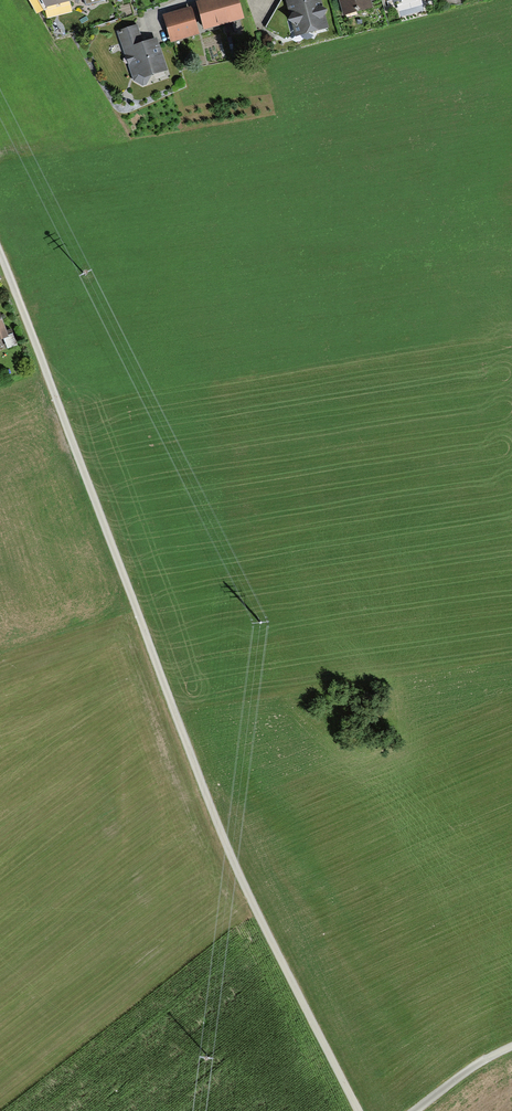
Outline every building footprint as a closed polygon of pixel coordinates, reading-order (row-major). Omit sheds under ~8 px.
[(45,9),(72,3),(71,0),(40,0),(45,9)] [(196,3),(204,31),(244,20),(238,0),(207,0),(196,3)] [(281,1),(265,27),(286,39),(328,28),(321,0),(285,0),(281,1)] [(344,18),(374,10),(372,3),(382,1),(382,0),(339,0),(344,18)] [(171,44),(199,35),(191,7),(162,15),(171,44)] [(168,73),(158,39),(148,43),(144,44),(137,26),(116,33),(133,82),(142,87),(146,86),(151,78),(168,73)] [(9,340),(0,317),(0,343),(9,340)]
